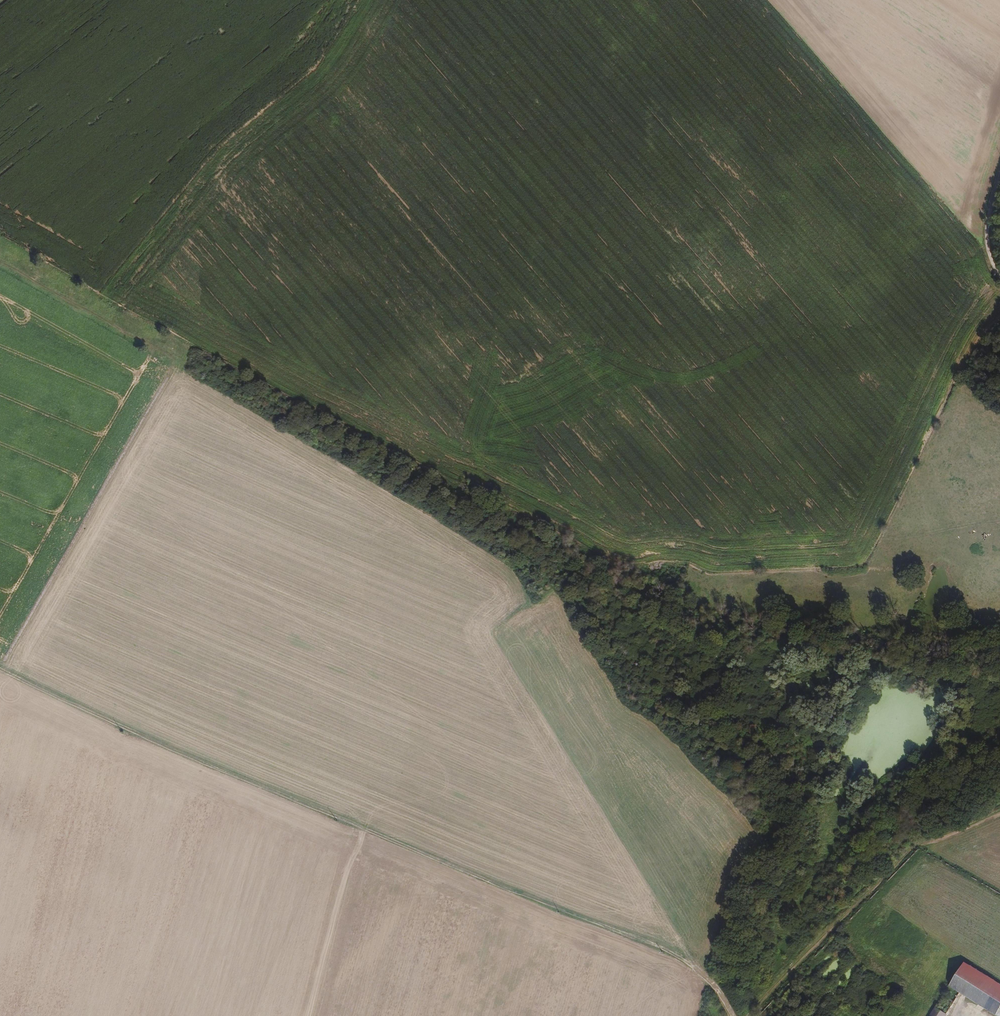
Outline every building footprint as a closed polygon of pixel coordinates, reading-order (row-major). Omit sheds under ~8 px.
[(950,985),(996,1015),(999,1010),(999,982),(964,962),(950,985)] [(936,1007),(930,1015),(946,1015),(947,1014),(936,1007)]
